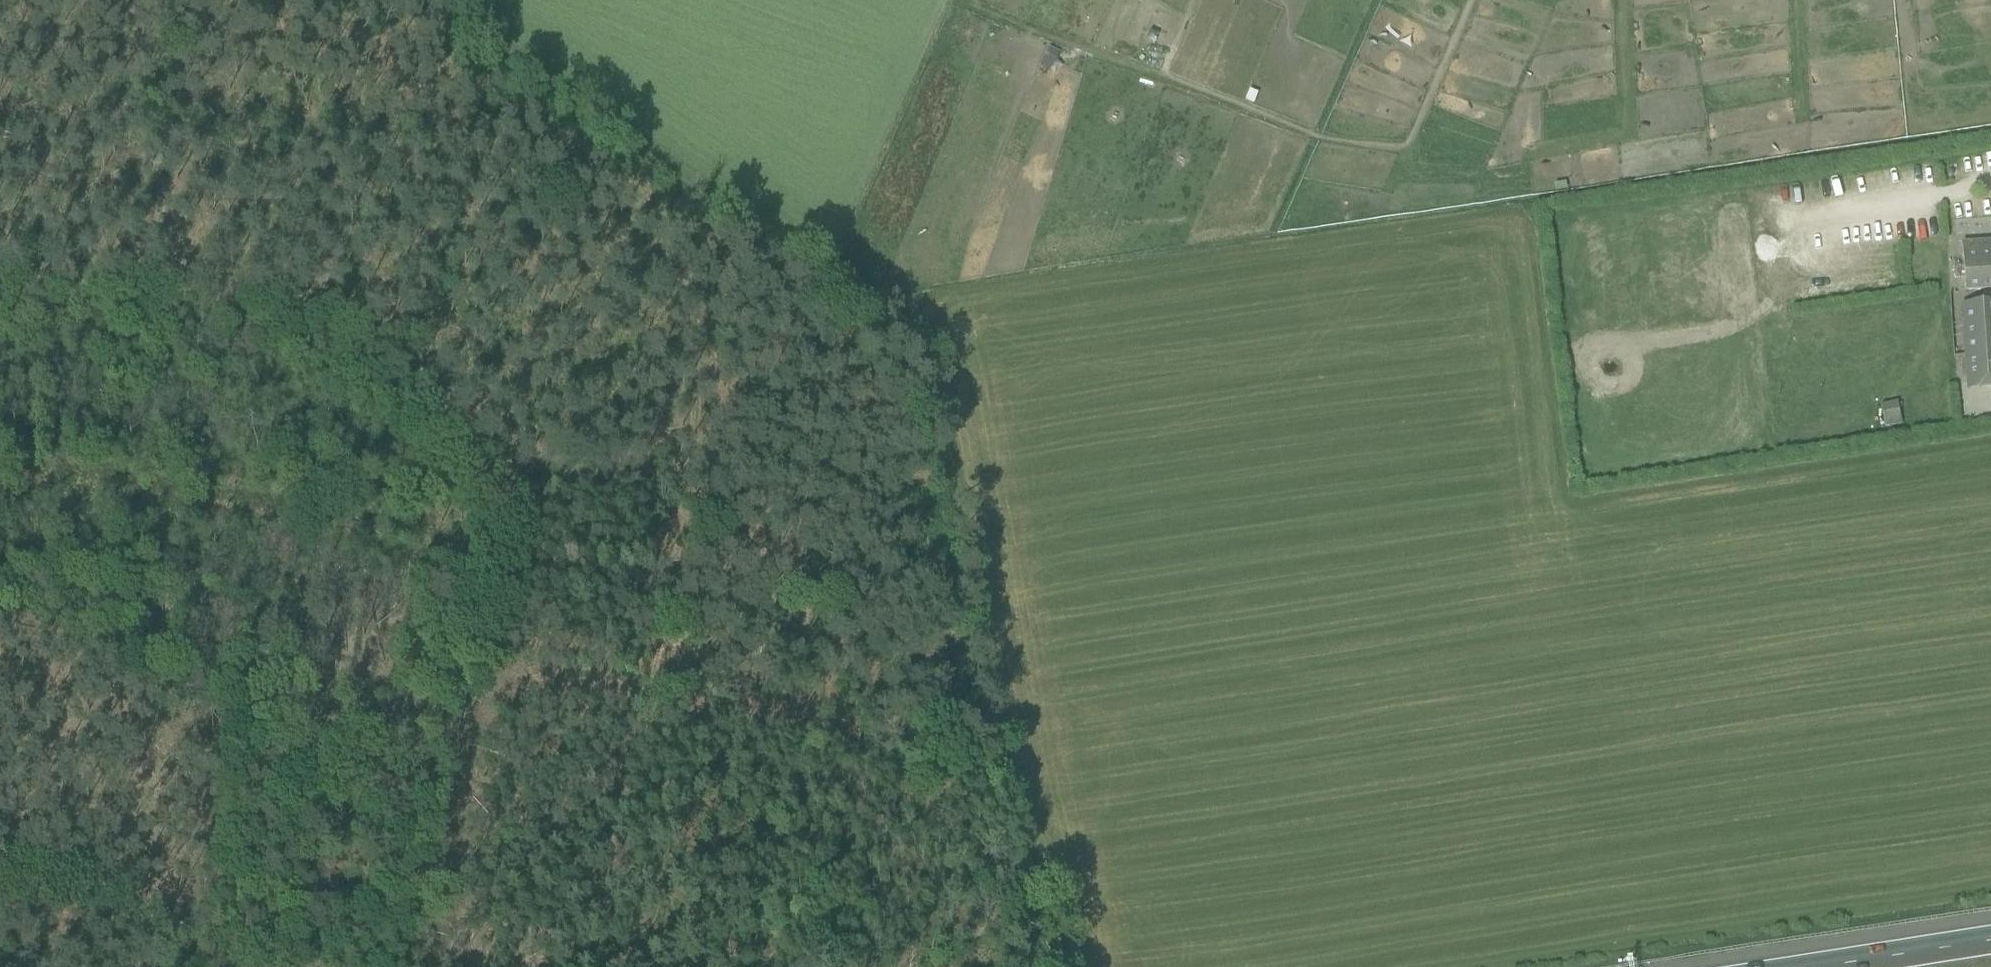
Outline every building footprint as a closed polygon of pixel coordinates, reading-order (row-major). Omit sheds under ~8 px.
[(1961,243),(1964,291),(1990,289),(1990,241),(1961,243)] [(1967,309),(1972,384),(1990,383),(1990,308),(1967,309)] [(1886,426),(1903,424),(1901,400),(1883,402),(1886,426)]
